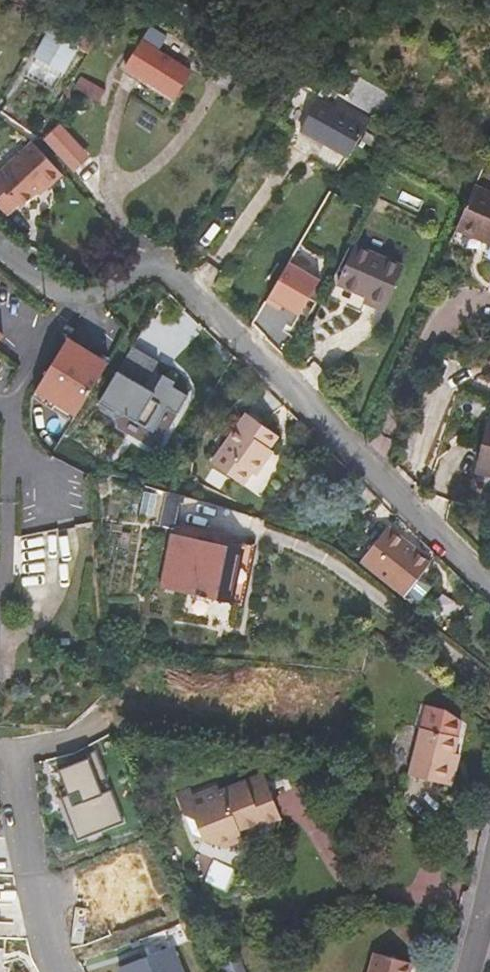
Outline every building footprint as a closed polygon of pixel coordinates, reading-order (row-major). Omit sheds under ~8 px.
[(53,36),(63,20),(48,12),(39,29),(49,34),(53,36)] [(87,53),(97,37),(63,20),(53,36),(49,34),(33,62),(60,77),(77,47),(87,53)] [(191,71),(142,40),(124,67),(174,98),(191,71)] [(99,101),(106,90),(81,76),(74,87),(99,101)] [(245,105),(256,87),(240,77),(229,94),(245,105)] [(364,125),(318,99),(301,129),(347,156),(364,125)] [(63,127),(49,140),(76,169),(90,156),(63,127)] [(33,141),(0,171),(0,208),(7,215),(18,204),(21,207),(46,183),(49,186),(63,173),(33,141)] [(474,186),(465,207),(456,229),(489,244),(489,193),(474,186)] [(383,310),(403,265),(355,245),(338,284),(367,296),(364,302),(383,310)] [(299,313),(319,278),(288,260),(265,300),(279,308),(282,304),(299,313)] [(77,415),(109,362),(90,351),(78,343),(68,337),(35,390),(49,398),(77,415)] [(160,362),(134,346),(119,370),(98,402),(114,412),(116,418),(126,415),(146,427),(159,424),(169,408),(178,414),(190,396),(162,379),(154,392),(145,386),(160,362)] [(270,448),(278,435),(247,413),(211,463),(243,485),(252,472),(255,475),(273,450),(270,448)] [(477,470),(489,473),(489,419),(477,470)] [(144,491),(140,513),(153,516),(158,494),(144,491)] [(179,496),(169,493),(162,525),(173,528),(179,496)] [(405,596),(431,563),(414,548),(410,554),(405,550),(411,542),(391,526),(362,561),(405,596)] [(242,602),(253,544),(173,528),(171,537),(234,550),(224,598),(242,602)] [(69,531),(22,538),(24,555),(52,551),(54,561),(73,558),(69,531)] [(224,598),(234,550),(171,537),(161,585),(224,598)] [(425,704),(420,727),(409,774),(445,782),(452,752),(456,735),(459,718),(448,709),(425,704)] [(96,750),(57,765),(72,804),(43,815),(50,835),(73,826),(78,839),(123,820),(96,750)] [(450,783),(457,753),(452,752),(445,782),(450,783)] [(189,789),(178,793),(185,812),(197,816),(205,837),(225,846),(258,833),(262,825),(280,818),(263,775),(246,782),(245,781),(218,792),(216,787),(193,797),(189,789)] [(197,816),(185,812),(193,832),(205,837),(197,816)] [(226,911),(216,910),(213,929),(225,930),(226,911)] [(172,946),(118,966),(120,971),(181,971),(172,946)] [(411,962),(375,952),(370,971),(408,971),(411,962)] [(238,959),(224,965),(227,971),(244,971),(238,959)]
